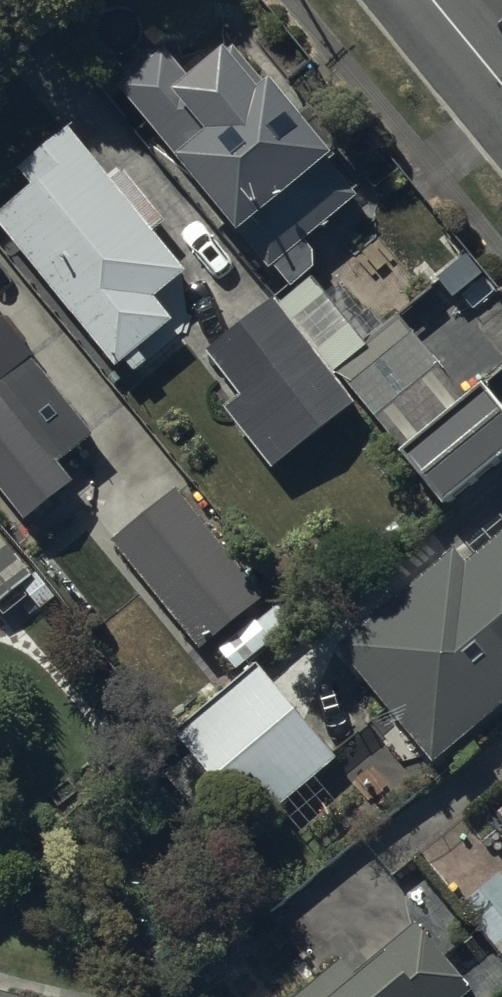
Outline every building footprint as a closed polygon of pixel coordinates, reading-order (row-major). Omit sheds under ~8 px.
[(157,38),(111,76),(175,153),(171,157),(235,234),(241,229),(264,256),(353,182),(268,80),(256,90),(224,50),(191,78),(157,38)] [(0,227),(0,237),(118,381),(126,374),(134,382),(147,372),(143,367),(188,330),(164,301),(186,284),(152,243),(165,233),(124,182),(113,192),(70,139),(19,181),(34,199),(0,227)] [(360,335),(307,269),(275,295),(328,361),(360,335)] [(236,386),(221,398),(270,461),(353,396),(267,287),(200,339),(236,386)] [(398,310),(333,363),(367,405),(433,351),(398,310)] [(36,370),(0,326),(0,400),(36,370)] [(433,351),(367,405),(389,431),(455,377),(433,351)] [(393,433),(434,485),(501,430),(501,401),(475,367),(393,433)] [(46,458),(0,402),(0,496),(46,458)] [(0,542),(0,614),(21,595),(40,618),(56,604),(34,579),(33,580),(0,542)] [(339,659),(433,775),(501,719),(501,545),(466,574),(455,561),(339,659)] [(192,765),(167,785),(180,803),(173,808),(181,818),(190,811),(193,815),(215,799),(225,811),(253,788),(275,815),(337,765),(262,671),(173,742),(192,765)] [(460,910),(501,963),(501,881),(500,879),(460,910)] [(413,932),(354,981),(343,967),(307,996),(467,996),(413,932)]
